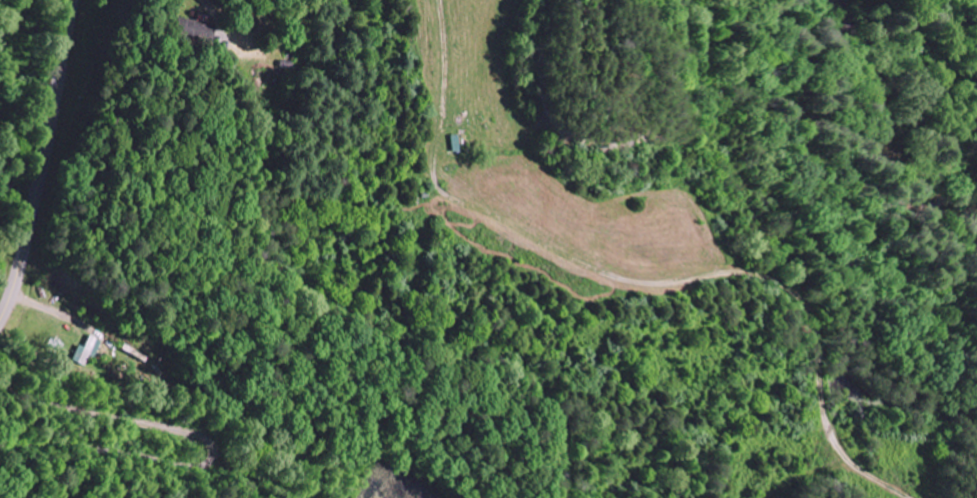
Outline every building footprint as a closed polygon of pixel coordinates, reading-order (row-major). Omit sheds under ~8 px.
[(96,358),(103,341),(89,335),(84,347),(79,345),(73,361),(85,366),(89,356),(96,358)]
